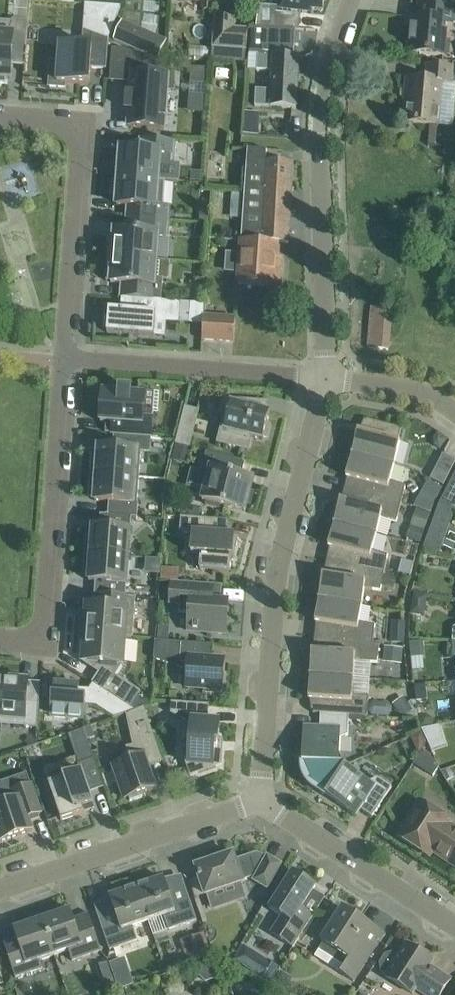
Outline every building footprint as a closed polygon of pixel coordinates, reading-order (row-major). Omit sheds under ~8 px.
[(281,7),(310,10),(310,9),(310,8),(322,9),(323,0),(281,0),(281,7)] [(202,1),(202,9),(210,9),(211,2),(202,1)] [(408,53),(428,54),(444,56),(444,55),(449,56),(450,41),(446,40),(447,20),(454,21),(454,7),(447,6),(427,4),(419,3),(418,17),(411,16),(408,53)] [(50,62),(49,86),(65,87),(65,83),(89,84),(90,68),(106,69),(108,49),(109,39),(121,7),(85,4),(83,30),(82,45),(60,43),(58,63),(50,62)] [(258,12),(255,28),(257,28),(276,28),(277,13),(258,12)] [(214,15),(213,25),(211,46),(245,49),(247,28),(234,27),(235,17),(214,15)] [(5,83),(5,78),(10,78),(12,62),(14,62),(14,56),(24,56),(23,63),(24,63),(28,20),(13,19),(12,21),(0,20),(0,82),(5,83)] [(155,35),(122,20),(113,40),(146,56),(155,35)] [(251,40),(250,54),(257,54),(257,70),(275,71),(274,90),(255,89),(254,106),(271,107),(296,109),(298,57),(294,56),(287,56),(287,52),(287,49),(294,50),(295,29),(276,28),(257,28),(255,28),(251,27),(251,40)] [(174,90),(175,71),(125,49),(113,48),(110,79),(132,81),(131,94),(127,93),(126,109),(130,110),(129,126),(164,128),(167,90),(174,90)] [(179,64),(179,71),(191,72),(191,70),(191,67),(191,65),(179,64)] [(453,66),(447,66),(427,64),(426,79),(406,78),(402,122),(438,125),(442,82),(451,83),(453,66)] [(191,72),(190,82),(206,83),(208,68),(191,67),(191,70),(191,72)] [(115,156),(114,176),(161,179),(162,162),(174,163),(176,141),(141,138),(140,150),(120,149),(120,156),(115,156)] [(241,240),(279,242),(288,243),(293,163),(266,161),(267,150),(248,149),(241,240)] [(207,156),(206,176),(223,177),(224,158),(207,156)] [(30,161),(5,166),(11,200),(37,195),(30,161)] [(161,180),(161,179),(114,176),(112,195),(117,196),(116,205),(136,207),(135,219),(168,221),(169,206),(164,205),(165,180),(161,180)] [(389,207),(389,219),(398,219),(398,207),(389,207)] [(201,214),(200,223),(210,224),(211,215),(201,214)] [(168,221),(135,219),(127,218),(126,233),(114,232),(114,241),(110,241),(110,238),(109,238),(108,257),(159,260),(160,237),(166,237),(168,221)] [(279,242),(241,240),(238,284),(261,285),(281,286),(282,271),(277,270),(279,242)] [(157,278),(159,260),(108,257),(106,275),(107,275),(108,273),(111,273),(110,282),(122,283),(121,299),(123,299),(181,303),(181,301),(161,300),(163,278),(157,278)] [(155,321),(179,322),(181,303),(123,299),(122,309),(109,308),(108,316),(104,316),(103,328),(107,328),(107,332),(154,336),(155,321)] [(203,325),(204,315),(204,303),(190,302),(189,324),(203,325)] [(392,308),(371,307),(368,347),(388,349),(392,308)] [(235,318),(204,315),(203,325),(202,339),(234,341),(235,318)] [(111,435),(120,435),(151,438),(151,437),(152,437),(153,418),(144,417),(146,393),(131,392),(131,390),(132,390),(132,389),(119,388),(119,389),(119,391),(103,390),(100,422),(112,423),(111,435)] [(270,412),(263,411),(265,402),(224,399),(221,412),(225,413),(218,442),(248,450),(251,437),(263,439),(264,436),(267,437),(270,426),(266,425),(270,412)] [(190,447),(199,410),(184,407),(175,444),(190,447)] [(358,431),(352,454),(394,464),(400,441),(398,441),(401,428),(366,419),(363,432),(358,431)] [(437,431),(432,438),(433,445),(440,450),(447,439),(437,431)] [(93,451),(92,473),(138,477),(139,452),(149,453),(151,438),(120,435),(119,449),(98,447),(98,451),(93,451)] [(175,444),(173,451),(191,455),(193,448),(190,447),(175,444)] [(250,491),(252,484),(242,481),(244,475),(241,475),(245,462),(205,452),(201,470),(194,468),(190,484),(203,488),(200,500),(219,504),(245,511),(247,503),(250,504),(253,492),(253,491),(250,491)] [(443,453),(430,478),(443,485),(447,478),(454,462),(454,460),(443,453)] [(390,481),(394,464),(352,454),(346,477),(351,478),(348,490),(401,503),(405,485),(390,481)] [(447,487),(439,503),(450,508),(454,499),(454,472),(451,480),(447,487)] [(131,515),(131,517),(137,517),(138,502),(136,502),(138,477),(92,473),(90,496),(95,497),(95,500),(115,502),(114,514),(131,515)] [(442,487),(428,481),(423,490),(437,496),(442,487)] [(340,500),(334,523),(376,534),(380,517),(396,521),(401,503),(348,490),(345,501),(340,500)] [(425,542),(423,548),(438,552),(453,510),(450,508),(439,503),(432,519),(425,542)] [(182,509),(181,516),(205,518),(206,511),(200,510),(201,509),(194,508),(193,512),(182,509)] [(419,508),(412,525),(424,530),(431,512),(419,508)] [(87,535),(86,553),(128,556),(131,517),(131,515),(114,514),(106,514),(105,527),(93,526),(92,535),(87,535)] [(232,561),(238,538),(233,536),(234,535),(204,532),(205,518),(181,516),(179,532),(191,533),(190,554),(201,554),(199,569),(230,572),(231,560),(232,561)] [(372,551),(376,534),(334,523),(328,546),(333,548),(330,562),(384,573),(388,555),(372,551)] [(100,594),(115,595),(125,596),(125,595),(128,556),(86,553),(84,571),(89,572),(88,581),(100,582),(100,594)] [(398,559),(394,571),(410,576),(414,563),(398,559)] [(322,575),(319,598),(361,605),(364,588),(380,591),(384,573),(330,562),(328,575),(322,575)] [(384,575),(383,585),(394,587),(396,577),(384,575)] [(212,599),(213,584),(171,581),(168,604),(178,605),(178,613),(188,614),(187,631),(226,633),(228,601),(212,599)] [(424,616),(428,595),(414,592),(410,614),(424,616)] [(125,596),(115,595),(100,594),(99,606),(88,605),(88,604),(87,604),(86,613),(83,612),(83,611),(82,611),(80,633),(126,636),(126,637),(132,638),(135,596),(125,595),(125,596)] [(359,622),(361,605),(319,598),(315,622),(320,623),(319,637),(373,643),(375,625),(359,622)] [(159,625),(157,641),(168,641),(170,626),(159,625)] [(392,632),(391,642),(403,643),(404,633),(392,632)] [(92,682),(92,683),(130,707),(140,691),(116,675),(121,667),(124,667),(126,637),(126,636),(80,633),(78,655),(80,655),(80,654),(83,654),(83,662),(98,672),(92,682)] [(312,651),(310,675),(353,677),(354,661),(377,662),(379,644),(373,643),(319,637),(317,651),(312,651)] [(155,640),(154,659),(187,670),(186,687),(203,688),(202,693),(217,694),(217,689),(222,689),(224,659),(212,658),(213,645),(168,641),(157,641),(155,640)] [(445,640),(444,658),(452,658),(454,658),(454,641),(445,640)] [(384,646),(382,662),(401,664),(403,648),(384,646)] [(5,674),(1,719),(24,720),(24,726),(36,727),(37,712),(38,712),(39,702),(27,701),(28,681),(18,680),(19,677),(20,677),(20,676),(5,674)] [(313,713),(320,713),(349,715),(355,715),(362,716),(363,716),(367,716),(368,696),(352,695),(353,677),(310,675),(308,699),(314,699),(313,713)] [(114,717),(126,713),(135,710),(130,707),(92,683),(89,688),(78,688),(79,685),(54,683),(53,694),(51,694),(51,703),(39,702),(38,712),(50,713),(50,718),(84,721),(86,705),(95,705),(114,717)] [(403,696),(392,704),(402,718),(413,710),(403,696)] [(207,723),(209,705),(171,702),(171,713),(190,723),(189,747),(181,750),(183,757),(190,776),(221,765),(222,750),(217,749),(218,737),(219,723),(207,723)] [(135,710),(126,713),(132,745),(125,747),(129,758),(112,764),(124,799),(129,797),(130,800),(142,796),(141,793),(155,788),(147,766),(162,761),(155,742),(144,707),(135,710)] [(307,781),(308,782),(345,765),(345,764),(340,753),(340,738),(348,735),(349,715),(320,713),(320,714),(323,714),(323,727),(303,727),(302,767),(303,773),(305,777),(307,781)] [(426,713),(418,715),(420,728),(434,725),(432,718),(426,713)] [(91,726),(84,728),(88,739),(94,736),(91,726)] [(422,731),(410,736),(418,754),(426,742),(422,731)] [(30,734),(25,741),(30,745),(36,738),(30,734)] [(22,750),(11,754),(15,766),(26,762),(22,750)] [(103,785),(94,758),(77,764),(79,770),(48,782),(61,820),(84,812),(82,807),(93,803),(88,790),(103,785)] [(345,765),(308,782),(310,785),(314,788),(321,792),(356,815),(361,808),(371,815),(371,816),(372,817),(383,800),(391,787),(377,777),(369,781),(345,765)] [(27,773),(12,778),(17,790),(0,795),(3,804),(0,805),(0,841),(32,830),(27,817),(41,813),(27,773)] [(432,851),(454,866),(454,828),(451,825),(453,820),(421,799),(397,836),(419,850),(422,845),(432,851)] [(258,853),(257,852),(254,853),(235,859),(233,853),(195,867),(202,885),(205,895),(243,882),(242,880),(254,876),(255,877),(253,881),(267,888),(271,881),(281,864),(267,856),(267,857),(259,853),(258,853)] [(282,888),(270,908),(280,915),(286,919),(275,936),(293,947),(302,932),(313,915),(301,908),(313,890),(316,886),(293,871),(282,888)] [(163,877),(136,886),(148,921),(164,915),(169,930),(197,920),(189,898),(183,879),(166,885),(163,877)] [(133,926),(148,921),(136,886),(110,896),(112,903),(95,909),(109,950),(137,940),(133,926)] [(318,950),(315,956),(340,973),(353,981),(373,951),(384,934),(342,908),(341,910),(337,907),(328,920),(331,925),(321,941),(323,942),(318,950)] [(42,919),(54,955),(68,950),(72,961),(101,951),(88,912),(86,912),(89,919),(75,923),(70,909),(42,919)] [(54,955),(42,919),(13,929),(18,943),(6,947),(3,938),(2,939),(15,977),(43,968),(40,960),(54,955)] [(206,940),(183,948),(188,963),(211,955),(206,940)] [(386,977),(412,994),(416,989),(426,994),(440,994),(450,979),(430,966),(433,961),(407,944),(399,957),(393,953),(384,954),(379,963),(380,972),(386,977)] [(244,946),(235,960),(269,982),(278,967),(244,946)] [(214,965),(200,965),(198,975),(205,982),(214,979),(214,965)] [(113,976),(102,980),(107,994),(118,990),(114,979),(113,976)]
